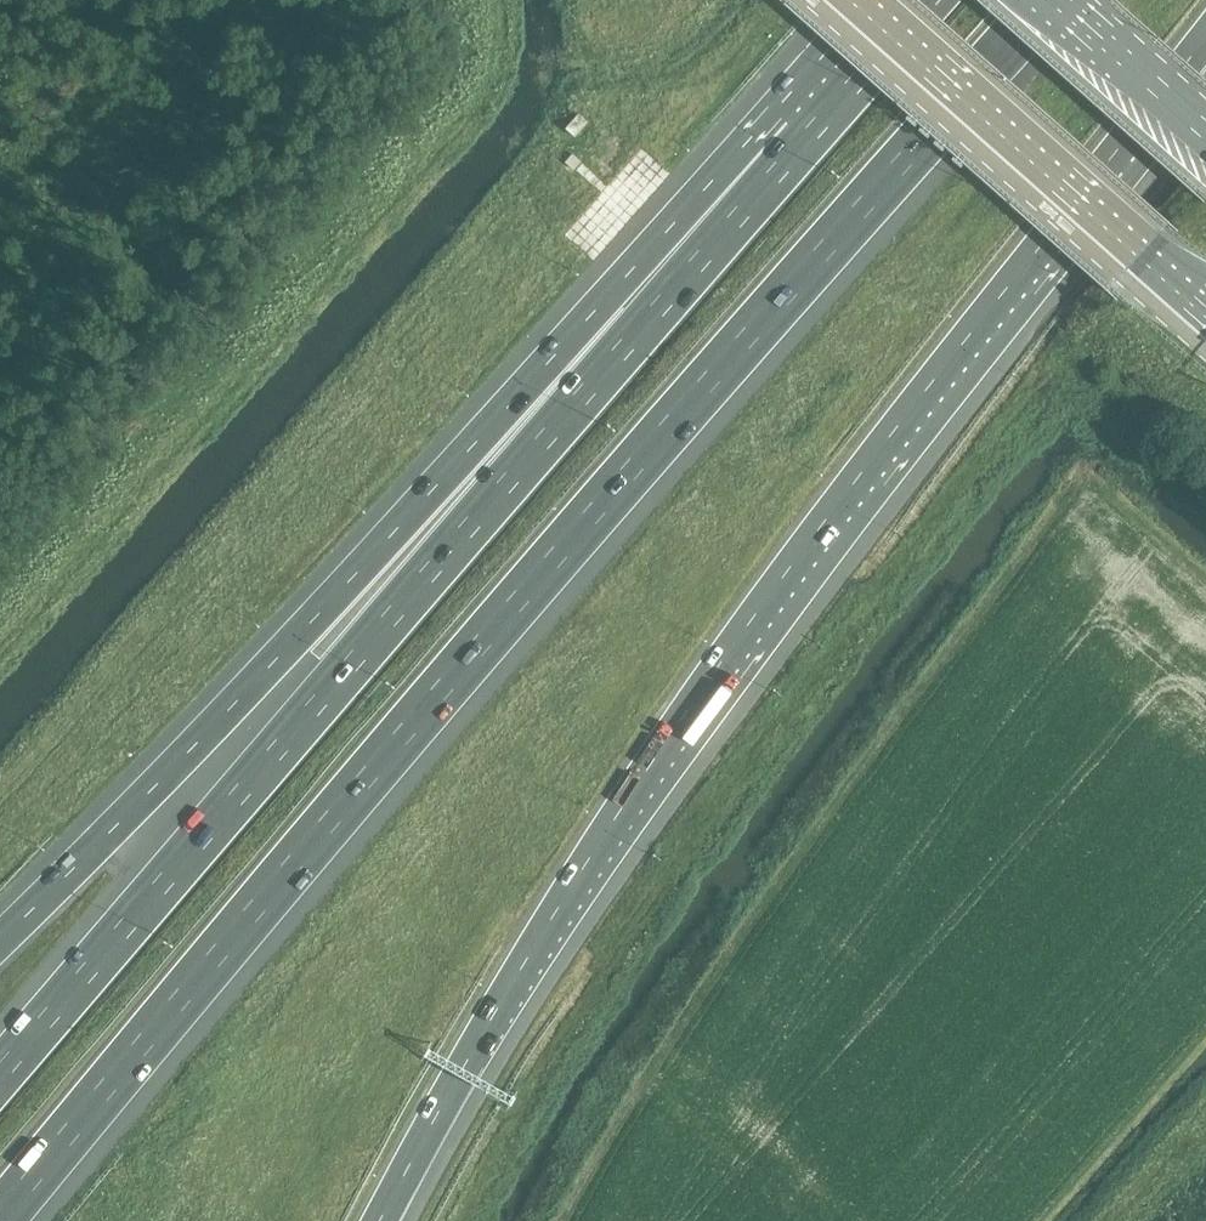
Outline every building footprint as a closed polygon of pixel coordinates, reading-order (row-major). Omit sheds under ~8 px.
[(575,136),(589,121),(579,113),(566,127),(575,136)]
